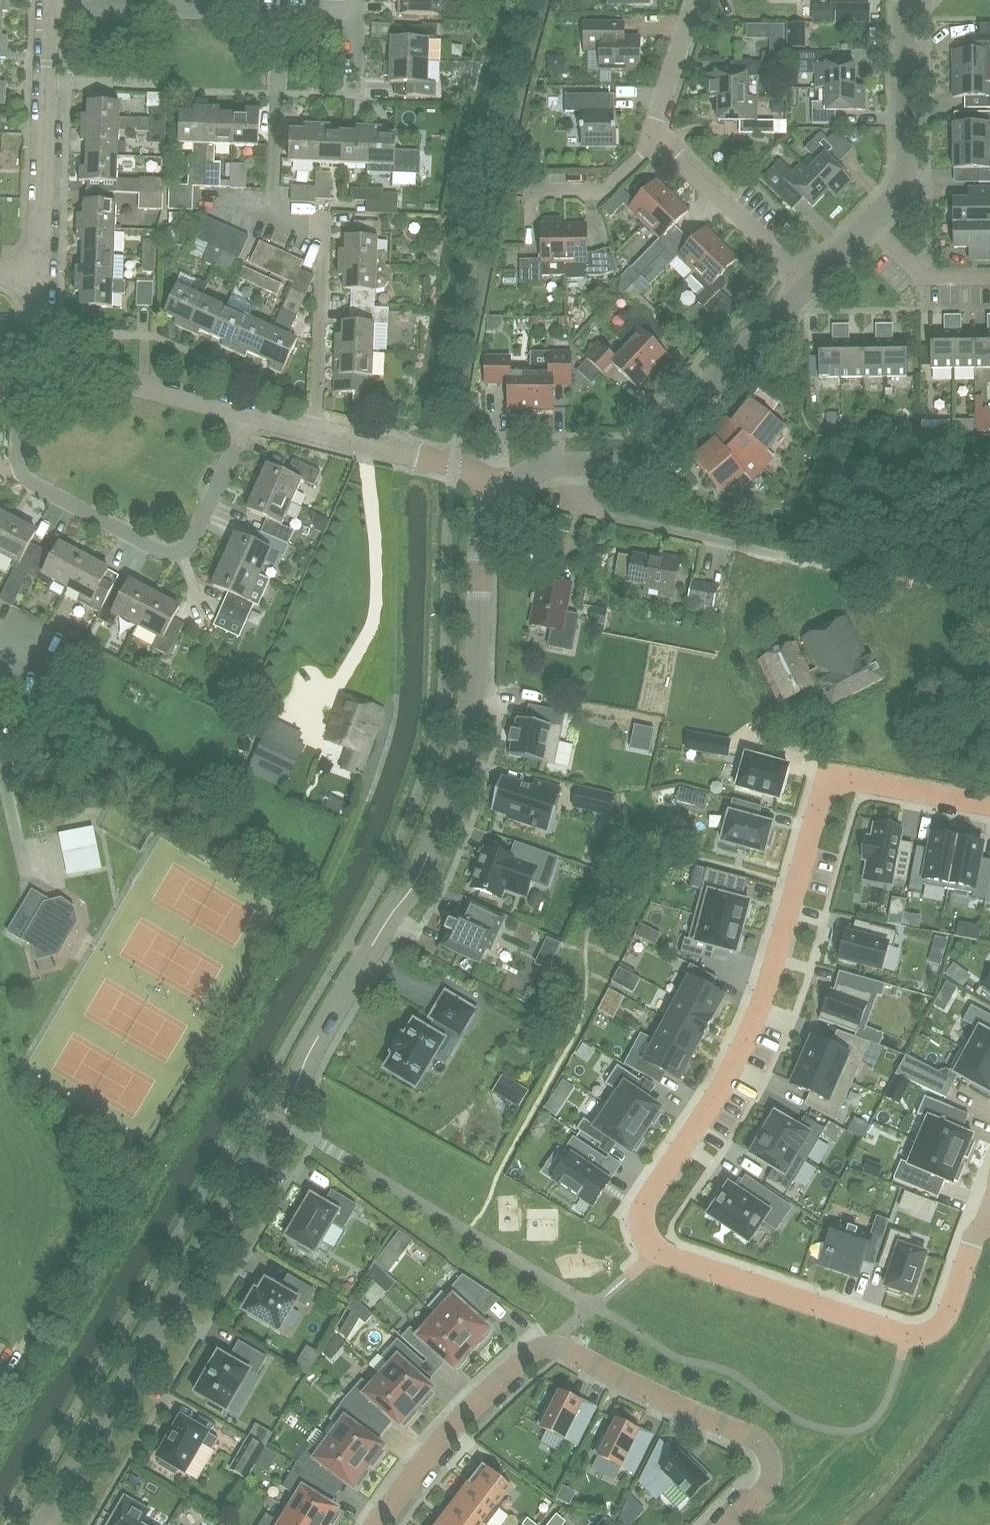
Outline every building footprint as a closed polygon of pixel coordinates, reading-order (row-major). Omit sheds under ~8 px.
[(393,1),(402,1),(401,14),(443,15),(443,1),(431,1),(431,0),(393,0),(393,1)] [(0,1),(0,25),(2,25),(2,12),(8,12),(9,2),(0,1)] [(815,22),(831,22),(831,6),(815,6),(815,22)] [(846,6),(836,6),(836,21),(846,21),(846,6)] [(584,22),(584,37),(584,49),(599,50),(599,69),(623,69),(623,73),(635,73),(635,69),(639,69),(639,36),(612,36),(612,22),(584,22)] [(804,22),(786,22),(786,48),(804,48),(804,22)] [(766,25),(767,39),(769,39),(769,54),(784,53),(783,25),(766,25)] [(392,39),(391,60),(429,62),(429,61),(440,61),(440,41),(437,41),(438,27),(401,26),(400,39),(392,39)] [(952,75),(989,74),(989,36),(978,36),(978,51),(952,52),(952,75)] [(855,87),(864,87),(854,87),(854,64),(821,64),(821,52),(797,52),(797,74),(816,74),(816,88),(826,88),(826,89),(826,88),(855,88),(855,87)] [(428,83),(429,62),(391,60),(391,62),(385,62),(384,76),(390,76),(390,83),(399,84),(398,97),(435,98),(435,83),(428,83)] [(718,98),(718,99),(718,98),(747,98),(747,97),(756,97),(756,75),(765,75),(765,62),(740,62),(740,74),(708,74),(708,98),(718,98)] [(952,75),(952,96),(987,96),(987,108),(989,108),(989,74),(952,75)] [(864,111),(864,87),(855,87),(855,88),(826,88),(826,89),(826,102),(811,102),(811,123),(836,123),(835,111),(864,111)] [(613,126),(613,110),(612,94),(571,94),(565,94),(565,112),(580,112),(580,130),(582,130),(582,146),(615,146),(615,126),(613,126)] [(718,99),(718,121),(739,121),(739,133),(774,133),(774,121),(756,121),(756,97),(747,97),(747,98),(718,98),(718,99)] [(782,101),(770,101),(770,113),(782,113),(782,101)] [(149,132),(165,133),(166,109),(151,108),(150,119),(119,118),(119,104),(87,103),(87,117),(81,117),(81,129),(119,131),(149,132)] [(179,144),(193,145),(206,146),(207,108),(195,107),(195,113),(181,112),(179,144)] [(205,163),(204,188),(220,188),(220,164),(214,164),(215,146),(232,147),(233,115),(220,114),(220,108),(207,108),(206,146),(205,163)] [(233,115),(232,147),(258,148),(260,110),(246,109),(246,115),(233,115)] [(953,147),(989,147),(989,112),(978,112),(978,124),(953,124),(953,147)] [(290,162),(316,163),(317,126),(305,125),(304,131),(291,130),(290,162)] [(317,126),(316,163),(342,164),(343,132),(330,132),(330,126),(317,126)] [(342,164),(368,165),(369,127),(357,127),(357,133),(343,132),(342,164)] [(382,128),(369,127),(368,165),(395,166),(395,170),(417,171),(417,155),(421,155),(421,151),(395,150),(396,134),(382,134),(382,128)] [(118,157),(119,131),(81,129),(80,142),(86,142),(86,156),(118,157)] [(165,144),(165,133),(149,132),(149,143),(165,144)] [(818,161),(809,170),(809,171),(829,191),(835,198),(852,181),(829,158),(837,149),(820,132),(811,142),(816,146),(810,153),(818,161)] [(953,147),(953,169),(978,169),(978,182),(989,182),(989,147),(953,147)] [(116,193),(118,157),(86,156),(85,168),(79,168),(79,182),(87,182),(86,192),(116,193)] [(809,171),(809,170),(802,163),(792,173),(779,160),(760,179),(778,196),(789,184),(812,207),(828,191),(835,198),(829,191),(809,171)] [(246,190),(247,165),(232,165),(231,189),(246,190)] [(379,173),(379,185),(404,186),(404,174),(379,173)] [(139,194),(163,195),(164,179),(140,178),(139,194)] [(644,224),(672,195),(656,179),(628,208),(644,224)] [(169,198),(193,199),(193,187),(188,186),(170,186),(169,198)] [(315,199),(315,187),(291,186),(291,202),(314,203),(315,199)] [(331,188),(315,187),(315,199),(330,200),(331,188)] [(989,224),(989,187),(976,187),(977,199),(953,200),(953,224),(989,224)] [(367,201),(367,189),(351,189),(351,201),(367,201)] [(382,190),(367,189),(367,201),(366,213),(397,214),(398,194),(382,194),(382,190)] [(618,191),(601,208),(610,217),(627,200),(618,191)] [(162,210),(163,195),(139,194),(138,209),(162,210)] [(688,211),(672,195),(644,224),(660,239),(688,211)] [(192,211),(193,199),(169,198),(169,210),(192,211)] [(78,216),(77,229),(115,230),(116,203),(84,202),(84,216),(78,216)] [(183,225),(183,216),(170,215),(170,225),(180,225),(180,226),(181,226),(183,225)] [(206,244),(216,223),(205,218),(195,239),(206,244)] [(564,263),(564,223),(561,224),(561,220),(559,218),(545,218),(542,220),(543,224),(541,224),(541,259),(529,259),(530,283),(542,282),(542,276),(564,276),(564,263)] [(340,251),(339,263),(385,266),(386,253),(377,252),(378,239),(377,239),(378,223),(354,222),(354,238),(346,237),(345,251),(340,251)] [(216,223),(206,244),(217,249),(227,227),(216,223)] [(586,223),(564,223),(564,263),(564,276),(564,279),(585,279),(585,276),(601,275),(613,271),(605,248),(593,252),(586,252),(586,223)] [(953,224),(953,248),(977,247),(977,259),(989,259),(989,224),(953,224)] [(165,231),(165,232),(165,233),(165,234),(166,235),(166,236),(167,236),(167,237),(168,237),(168,238),(169,238),(179,238),(180,238),(181,238),(181,237),(182,237),(182,236),(183,236),(183,235),(183,234),(184,234),(184,233),(184,232),(184,231),(184,230),(183,230),(183,229),(183,228),(182,228),(182,227),(181,226),(180,226),(180,225),(170,225),(169,225),(168,226),(167,226),(167,227),(166,227),(166,228),(165,229),(165,230),(165,231)] [(227,227),(217,249),(228,254),(238,232),(227,227)] [(674,259),(670,264),(686,280),(694,272),(722,244),(705,227),(674,259)] [(82,255),(114,256),(115,230),(77,229),(77,241),(83,241),(82,255)] [(238,232),(228,254),(239,259),(249,237),(238,232)] [(142,256),(154,257),(155,241),(143,241),(142,256)] [(261,269),(271,247),(259,242),(249,264),(261,269)] [(640,277),(666,251),(656,242),(631,268),(619,281),(619,289),(625,294),(632,286),(640,277)] [(694,272),(686,280),(684,282),(698,296),(698,303),(711,316),(728,298),(721,291),(723,289),(721,279),(719,277),(737,259),(722,244),(694,272)] [(272,274),(281,252),(271,247),(261,269),(272,274)] [(215,268),(220,257),(206,250),(201,261),(215,268)] [(674,259),(666,251),(640,277),(649,285),(670,264),(674,259)] [(282,278),(292,257),(281,252),(272,274),(282,278)] [(113,281),(114,256),(82,255),(82,268),(76,268),(75,280),(125,282),(113,281)] [(153,273),(154,257),(142,256),(142,272),(153,273)] [(235,263),(220,257),(215,268),(230,274),(235,263)] [(292,257),(282,278),(294,284),(303,262),(292,257)] [(385,266),(339,263),(339,276),(345,276),(344,290),(352,291),(351,307),(375,308),(375,292),(376,292),(376,291),(384,289),(388,282),(389,272),(385,266)] [(249,282),(263,289),(268,278),(254,272),(244,267),(239,278),(249,282)] [(640,277),(632,286),(641,294),(649,285),(640,277)] [(268,278),(263,289),(277,295),(282,284),(268,278)] [(619,279),(609,282),(612,292),(619,289),(619,281),(619,279)] [(125,282),(75,280),(75,293),(81,293),(80,307),(112,308),(113,294),(125,295),(125,282)] [(187,331),(202,297),(208,284),(199,280),(196,281),(191,291),(178,286),(165,315),(177,320),(174,326),(187,331)] [(136,306),(152,307),(153,283),(137,282),(136,306)] [(296,317),(306,295),(292,288),(282,311),(296,317)] [(202,297),(187,331),(198,336),(200,331),(213,337),(226,307),(202,297)] [(250,318),(249,318),(252,312),(254,309),(230,298),(226,307),(213,337),(224,342),(222,347),(234,353),(250,318)] [(623,344),(652,371),(667,355),(642,331),(652,321),(635,305),(625,316),(631,321),(615,337),(623,344)] [(336,349),(374,350),(375,324),(388,325),(389,309),(375,308),(351,307),(350,322),(343,322),(342,336),(337,336),(336,349)] [(260,358),(273,329),(261,323),(264,318),(252,312),(249,318),(250,318),(234,353),(245,358),(247,352),(260,358)] [(952,328),(952,315),(944,315),(944,328),(952,328)] [(961,315),(952,315),(952,328),(961,328),(961,315)] [(532,317),(532,327),(540,327),(540,317),(532,317)] [(565,317),(557,317),(557,327),(565,327),(565,317)] [(832,338),(840,337),(840,324),(832,324),(832,338)] [(840,324),(840,337),(849,337),(849,324),(840,324)] [(884,337),(884,324),(875,324),(875,337),(884,337)] [(892,324),(884,324),(884,337),(892,337),(892,324)] [(297,340),(273,329),(260,358),(271,363),(269,368),(282,374),(297,340)] [(952,368),(952,333),(930,333),(930,368),(952,368)] [(952,368),(974,368),(974,333),(952,333),(952,368)] [(989,367),(989,333),(974,333),(974,368),(989,367)] [(906,341),(884,342),(884,377),(906,376),(906,341)] [(818,377),(840,377),(840,342),(818,342),(818,377)] [(840,342),(840,377),(862,377),(862,342),(840,342)] [(884,377),(884,342),(862,342),(862,377),(884,377)] [(637,387),(652,371),(623,344),(608,360),(593,346),(584,356),(601,373),(611,363),(637,387)] [(373,377),(374,350),(336,349),(335,391),(371,393),(372,377),(373,377)] [(531,411),(531,352),(530,352),(530,371),(509,371),(509,361),(499,361),(499,357),(485,356),(485,384),(500,385),(500,381),(508,381),(508,410),(510,411),(510,414),(512,417),(526,417),(528,414),(528,411),(531,411)] [(531,352),(531,411),(553,411),(553,381),(570,382),(570,352),(531,352)] [(782,400),(765,386),(756,398),(774,411),(782,400)] [(727,434),(761,468),(773,455),(766,450),(779,434),(784,427),(781,424),(751,400),(732,424),(735,426),(727,434)] [(827,435),(839,434),(839,415),(827,416),(827,435)] [(975,419),(963,419),(963,433),(972,433),(975,433),(975,432),(975,419)] [(934,434),(934,421),(922,421),(922,434),(934,434)] [(749,480),(761,468),(727,434),(719,443),(716,440),(693,459),(718,489),(718,488),(721,492),(728,486),(743,473),(749,480)] [(268,465),(258,488),(292,503),(302,480),(315,486),(321,472),(294,460),(287,474),(268,465)] [(685,473),(676,480),(688,494),(696,487),(685,473)] [(282,525),(292,503),(258,488),(248,511),(266,519),(261,532),(263,533),(288,545),(295,530),(282,525)] [(14,520),(0,513),(0,546),(14,520)] [(29,575),(43,550),(30,543),(36,532),(14,520),(0,546),(0,553),(14,561),(11,566),(17,569),(6,590),(18,597),(29,575)] [(288,545),(263,533),(258,545),(236,535),(225,560),(259,575),(265,561),(272,564),(276,561),(279,554),(284,556),(288,545)] [(43,550),(29,575),(51,587),(47,593),(61,600),(68,587),(84,557),(60,544),(55,552),(45,547),(43,550)] [(616,575),(629,578),(628,581),(674,590),(679,559),(659,555),(658,559),(633,554),(633,558),(619,555),(616,575)] [(114,587),(116,584),(105,578),(109,570),(84,557),(68,587),(83,595),(79,602),(100,613),(114,587)] [(257,605),(268,579),(259,575),(225,560),(213,586),(228,592),(219,614),(244,626),(254,603),(257,605)] [(573,652),(580,615),(567,613),(573,583),(538,577),(535,593),(532,594),(530,603),(533,605),(529,626),(551,630),(548,647),(573,652)] [(138,626),(155,594),(130,581),(124,592),(114,587),(100,613),(97,618),(99,619),(113,626),(118,616),(138,626)] [(717,586),(691,582),(687,603),(697,605),(713,608),(717,586)] [(155,594),(138,626),(158,636),(152,647),(168,655),(184,624),(174,619),(180,607),(155,594)] [(696,613),(711,616),(713,608),(697,605),(696,613)] [(844,616),(800,640),(816,669),(810,673),(794,642),(757,661),(778,703),(819,682),(831,706),(882,679),(870,656),(867,658),(844,616)] [(360,775),(383,709),(342,695),(326,741),(349,749),(342,769),(360,775)] [(555,765),(565,713),(529,706),(526,720),(517,718),(515,731),(511,730),(511,731),(512,732),(510,741),(509,741),(509,743),(512,743),(509,755),(555,765)] [(246,771),(286,789),(306,749),(297,745),(301,736),(298,735),(300,733),(272,719),(246,771)] [(651,741),(654,729),(634,725),(632,737),(651,741)] [(729,740),(689,733),(687,749),(726,756),(729,740)] [(780,798),(788,768),(789,766),(787,766),(774,762),(774,760),(761,757),(760,759),(748,755),(746,754),(745,756),(737,786),(736,788),(738,788),(778,799),(777,799),(779,800),(780,798)] [(506,821),(531,829),(538,808),(550,812),(557,791),(536,784),(534,792),(504,782),(493,815),(507,820),(506,821)] [(612,796),(577,788),(572,807),(607,816),(612,796)] [(747,803),(733,799),(728,814),(729,814),(722,842),(738,846),(737,847),(748,850),(748,849),(764,853),(766,847),(770,848),(774,832),(770,831),(772,825),(743,817),(747,803)] [(902,831),(874,826),(872,838),(868,837),(865,852),(869,853),(865,873),(876,875),(876,877),(882,878),(882,876),(906,880),(913,844),(900,842),(902,831)] [(59,834),(68,875),(102,869),(94,827),(59,834)] [(948,889),(957,839),(932,834),(927,865),(913,863),(908,891),(922,893),(923,885),(948,889)] [(977,874),(983,844),(957,839),(948,889),(973,894),(972,898),(986,901),(989,877),(977,874)] [(559,858),(514,842),(509,857),(486,849),(483,857),(481,857),(478,866),(480,867),(479,872),(476,871),(473,880),(475,881),(473,888),(498,897),(502,886),(526,894),(530,883),(548,889),(559,858)] [(749,919),(752,906),(749,905),(750,903),(739,900),(741,895),(743,896),(748,879),(707,869),(694,915),(743,928),(746,918),(749,919)] [(67,920),(63,904),(50,907),(45,903),(48,899),(32,889),(7,931),(23,940),(24,939),(34,945),(35,950),(52,946),(67,920)] [(488,951),(503,918),(475,906),(469,919),(457,913),(453,922),(451,921),(443,917),(439,926),(445,929),(445,930),(450,932),(443,946),(479,962),(485,950),(488,951)] [(902,926),(919,929),(922,918),(904,914),(903,918),(902,926)] [(740,938),(743,928),(694,915),(688,939),(684,938),(680,954),(703,959),(706,946),(736,954),(737,951),(740,952),(743,939),(740,938)] [(887,924),(902,926),(903,918),(888,916),(887,924)] [(635,935),(647,941),(653,931),(640,924),(635,935)] [(897,932),(871,925),(869,936),(865,938),(846,933),(839,959),(881,970),(888,944),(894,945),(897,932)] [(981,927),(973,925),(970,939),(978,940),(981,927)] [(673,996),(713,1017),(724,996),(711,989),(717,979),(690,965),(673,996)] [(622,987),(630,973),(619,967),(612,981),(622,987)] [(945,977),(955,984),(962,974),(952,967),(945,977)] [(882,997),(885,984),(839,972),(839,973),(841,973),(838,983),(837,983),(837,985),(838,986),(836,991),(830,989),(827,998),(826,998),(824,1004),(825,1004),(819,1020),(857,1033),(872,994),(882,997)] [(460,1036),(476,1011),(446,993),(431,1018),(434,1020),(428,1030),(414,1022),(405,1037),(403,1035),(393,1051),(395,1053),(385,1070),(415,1088),(444,1040),(450,1030),(460,1036)] [(662,1017),(702,1039),(713,1017),(673,996),(662,1017)] [(598,1010),(613,1018),(620,1006),(604,998),(598,1010)] [(971,1006),(963,1021),(974,1027),(961,1049),(989,1064),(989,1016),(971,1006)] [(655,1041),(690,1060),(702,1039),(662,1017),(662,1018),(666,1021),(655,1041)] [(831,1046),(812,1037),(802,1061),(852,1084),(869,1045),(844,1033),(837,1049),(831,1046)] [(652,1065),(679,1081),(690,1060),(655,1041),(644,1061),(637,1057),(631,1069),(645,1077),(652,1065)] [(576,1054),(586,1059),(592,1049),(582,1043),(576,1054)] [(961,1049),(944,1081),(918,1066),(911,1082),(896,1075),(904,1059),(896,1075),(946,1099),(958,1076),(989,1093),(989,1064),(961,1049)] [(812,1108),(836,1121),(852,1084),(851,1083),(803,1062),(801,1061),(791,1085),(817,1097),(812,1108)] [(612,1089),(603,1102),(643,1129),(648,1122),(652,1124),(660,1112),(656,1110),(658,1107),(632,1090),(639,1080),(615,1064),(603,1083),(612,1089)] [(518,1107),(528,1090),(515,1082),(505,1098),(518,1107)] [(556,1116),(564,1104),(552,1096),(543,1108),(556,1116)] [(916,1144),(963,1164),(965,1161),(966,1161),(973,1145),(971,1144),(973,1139),(946,1128),(954,1109),(925,1096),(915,1119),(925,1123),(916,1144)] [(589,1122),(582,1118),(575,1128),(599,1145),(606,1135),(629,1151),(630,1148),(634,1150),(642,1139),(638,1136),(643,1129),(603,1102),(589,1122)] [(767,1127),(763,1134),(807,1160),(825,1129),(804,1117),(798,1127),(775,1113),(774,1115),(771,1113),(763,1125),(767,1127)] [(788,1191),(807,1160),(763,1134),(759,1141),(755,1139),(748,1151),(751,1153),(751,1155),(774,1169),(768,1179),(788,1191)] [(598,1172),(607,1159),(573,1137),(563,1151),(570,1156),(553,1181),(561,1186),(558,1190),(576,1202),(578,1198),(593,1208),(611,1181),(598,1172)] [(962,1168),(963,1164),(916,1144),(908,1164),(901,1161),(893,1180),(922,1193),(928,1178),(952,1188),(954,1184),(956,1184),(963,1168),(962,1168)] [(726,1189),(722,1186),(712,1201),(716,1204),(710,1214),(709,1214),(708,1215),(710,1216),(747,1241),(749,1242),(750,1241),(749,1241),(763,1221),(776,1230),(791,1208),(765,1190),(756,1203),(730,1186),(731,1186),(729,1185),(728,1186),(726,1189)] [(312,1195),(310,1194),(309,1196),(310,1196),(301,1211),(300,1211),(295,1220),(296,1221),(287,1235),(286,1237),(287,1238),(287,1237),(314,1253),(332,1222),(342,1229),(356,1205),(332,1191),(325,1203),(312,1196),(312,1195)] [(889,1220),(876,1216),(872,1230),(885,1234),(889,1220)] [(871,1234),(834,1222),(829,1237),(834,1238),(825,1267),(858,1278),(871,1234)] [(901,1294),(912,1298),(927,1254),(908,1248),(911,1238),(890,1231),(879,1263),(892,1268),(884,1288),(887,1289),(886,1293),(900,1298),(901,1294)] [(435,1317),(471,1349),(478,1341),(481,1343),(489,1333),(487,1331),(489,1329),(476,1318),(482,1312),(483,1313),(484,1312),(476,1305),(488,1292),(462,1275),(446,1293),(452,1298),(435,1317)] [(265,1280),(258,1292),(252,1288),(242,1303),(246,1305),(243,1310),(279,1331),(297,1300),(305,1305),(314,1291),(288,1276),(280,1289),(265,1280)] [(373,1314),(353,1297),(347,1307),(351,1311),(339,1332),(349,1341),(365,1323),(373,1314)] [(471,1349),(435,1317),(419,1335),(410,1327),(401,1337),(428,1362),(436,1353),(454,1368),(455,1366),(458,1369),(466,1359),(464,1357),(471,1349)] [(380,1376),(416,1407),(419,1404),(422,1407),(433,1394),(430,1391),(433,1388),(415,1372),(424,1363),(397,1339),(380,1357),(389,1365),(380,1376)] [(229,1358),(220,1353),(218,1352),(217,1354),(196,1390),(195,1392),(197,1394),(197,1393),(209,1400),(207,1404),(221,1412),(223,1408),(224,1409),(226,1411),(228,1408),(227,1408),(248,1372),(249,1372),(255,1375),(266,1357),(238,1341),(229,1358)] [(416,1407),(380,1376),(370,1386),(362,1379),(344,1398),(366,1416),(375,1405),(399,1426),(401,1424),(404,1426),(416,1413),(413,1410),(416,1407)] [(549,1409),(545,1407),(536,1425),(577,1446),(589,1421),(576,1414),(582,1403),(558,1392),(549,1409)] [(329,1438),(368,1466),(370,1463),(373,1465),(384,1451),(381,1449),(383,1446),(357,1427),(366,1416),(344,1398),(329,1419),(338,1425),(329,1438)] [(218,1438),(181,1417),(157,1456),(162,1459),(160,1463),(176,1473),(179,1469),(184,1472),(201,1443),(211,1450),(218,1438)] [(639,1432),(615,1420),(607,1438),(602,1435),(593,1454),(634,1474),(648,1445),(635,1439),(639,1432)] [(265,1447),(248,1437),(230,1468),(246,1478),(265,1447)] [(368,1466),(329,1438),(319,1451),(310,1444),(295,1464),(318,1480),(327,1469),(352,1487),(354,1484),(358,1486),(368,1472),(365,1469),(368,1466)] [(654,1453),(639,1482),(656,1499),(673,1483),(690,1500),(712,1478),(698,1463),(694,1466),(681,1453),(672,1462),(654,1453)] [(315,1524),(328,1524),(329,1523),(332,1524),(340,1513),(336,1511),(338,1508),(311,1492),(318,1480),(295,1464),(282,1486),(291,1492),(283,1506),(315,1524)] [(482,1464),(468,1483),(496,1505),(510,1486),(482,1464)] [(454,1501),(482,1523),(485,1524),(486,1524),(500,1507),(496,1505),(468,1483),(454,1501)] [(576,1492),(563,1485),(557,1498),(570,1505),(576,1492)] [(143,1520),(148,1510),(124,1496),(107,1524),(108,1524),(152,1524),(143,1520)] [(617,1524),(633,1524),(628,1520),(635,1505),(629,1499),(617,1524)] [(454,1501),(440,1519),(447,1524),(481,1524),(482,1523),(454,1501)] [(635,1505),(628,1520),(633,1524),(634,1524),(645,1514),(635,1505)] [(283,1506),(275,1519),(265,1513),(258,1524),(315,1524),(283,1506)] [(565,1522),(555,1514),(546,1524),(562,1524),(565,1522)] [(536,1524),(527,1516),(521,1523),(524,1524),(536,1524)]
